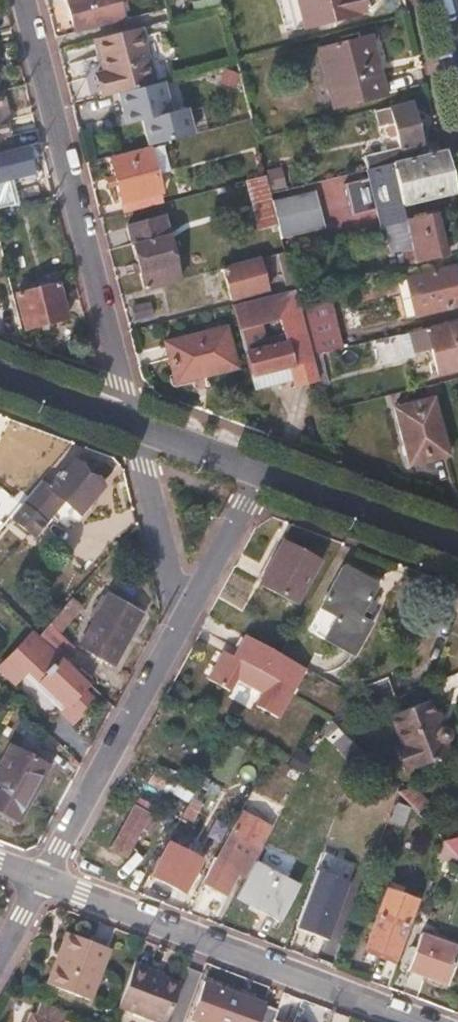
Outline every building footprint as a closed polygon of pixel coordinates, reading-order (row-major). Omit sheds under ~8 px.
[(115,0),(68,0),(76,30),(120,19),(115,0)] [(298,0),(288,0),(295,29),(304,27),(298,0)] [(304,27),(362,12),(359,0),(298,0),(304,27)] [(367,0),(359,0),(362,12),(370,10),(367,0)] [(97,75),(103,99),(106,98),(150,87),(155,86),(140,29),(98,40),(107,72),(97,75)] [(320,50),(334,107),(385,94),(381,75),(368,78),(359,41),(320,50)] [(150,87),(106,98),(112,121),(109,122),(112,132),(115,131),(120,153),(164,142),(150,87)] [(423,156),(409,102),(374,111),(378,128),(392,125),(398,149),(366,157),(368,169),(423,156)] [(23,147),(0,153),(0,178),(29,171),(23,147)] [(160,194),(149,150),(111,159),(122,203),(160,194)] [(453,192),(443,151),(423,156),(368,169),(367,170),(378,211),(399,206),(453,192)] [(22,190),(21,185),(0,190),(0,196),(22,190)] [(22,190),(0,196),(0,210),(25,203),(22,190)] [(322,227),(314,193),(273,203),(281,237),(322,227)] [(163,203),(160,194),(122,203),(125,213),(163,203)] [(403,221),(399,206),(378,211),(382,226),(403,221)] [(445,255),(434,213),(405,220),(416,263),(445,255)] [(180,284),(163,216),(128,224),(144,293),(180,284)] [(407,279),(417,317),(457,307),(457,286),(453,267),(407,279)] [(17,297),(25,327),(66,318),(59,287),(17,297)] [(311,356),(298,303),(294,290),(232,305),(250,376),(252,382),(258,381),(260,389),(295,380),(296,386),(317,381),(311,356)] [(308,300),(315,354),(338,351),(332,297),(308,300)] [(438,375),(457,370),(457,323),(408,336),(413,354),(431,349),(438,375)] [(165,343),(173,376),(192,371),(194,378),(235,369),(224,327),(165,343)] [(254,390),(260,389),(258,381),(252,382),(254,390)] [(394,409),(409,465),(446,456),(432,399),(394,409)] [(32,491),(11,517),(34,536),(45,523),(64,501),(80,514),(103,486),(73,460),(49,488),(41,481),(32,491)] [(284,542),(260,583),(295,602),(318,561),(284,542)] [(338,617),(325,639),(353,654),(370,624),(360,619),(379,585),(344,566),(321,607),(338,617)] [(108,596),(80,645),(114,663),(141,614),(108,596)] [(73,647),(49,625),(39,636),(63,658),(73,647)] [(39,636),(35,631),(0,668),(0,669),(16,684),(29,670),(40,680),(67,705),(62,710),(73,720),(93,699),(83,689),(89,682),(63,658),(39,636)] [(304,668),(244,635),(236,650),(242,654),(238,660),(232,657),(222,651),(206,680),(228,692),(235,678),(262,693),(254,707),(276,719),(304,668)] [(232,657),(238,660),(242,654),(236,650),(232,657)] [(331,722),(394,697),(387,679),(345,695),(331,722)] [(67,705),(40,680),(35,684),(62,710),(67,705)] [(229,698),(252,709),(258,697),(236,685),(229,698)] [(382,723),(408,779),(454,759),(429,702),(382,723)] [(358,751),(331,722),(324,734),(353,765),(358,751)] [(0,765),(0,809),(19,819),(47,766),(10,747),(0,765)] [(414,788),(383,756),(368,761),(397,793),(414,788)] [(194,821),(202,805),(199,804),(209,785),(201,780),(182,815),(194,821)] [(453,830),(414,788),(397,793),(443,841),(453,830)] [(157,820),(135,809),(113,849),(125,855),(137,834),(146,839),(157,820)] [(259,847),(269,828),(242,813),(217,858),(240,871),(254,844),(259,847)] [(443,841),(456,855),(457,855),(457,837),(443,841)] [(184,891),(201,859),(168,841),(151,873),(184,891)] [(280,919),(297,887),(255,865),(238,897),(280,919)] [(307,900),(297,926),(326,937),(339,903),(316,895),(313,903),(307,900)] [(377,914),(364,950),(392,961),(406,925),(377,914)] [(83,959),(90,941),(59,929),(47,961),(77,973),(83,959)] [(409,967),(446,982),(457,950),(457,949),(422,935),(409,967)] [(87,977),(92,963),(83,959),(77,973),(87,977)] [(121,1006),(163,1021),(168,1021),(182,983),(150,971),(151,968),(137,962),(121,1006)] [(278,1012),(205,985),(192,1019),(200,1021),(274,1021),(278,1012)] [(67,1012),(40,1002),(35,1015),(31,1013),(27,1021),(63,1021),(67,1012)]
